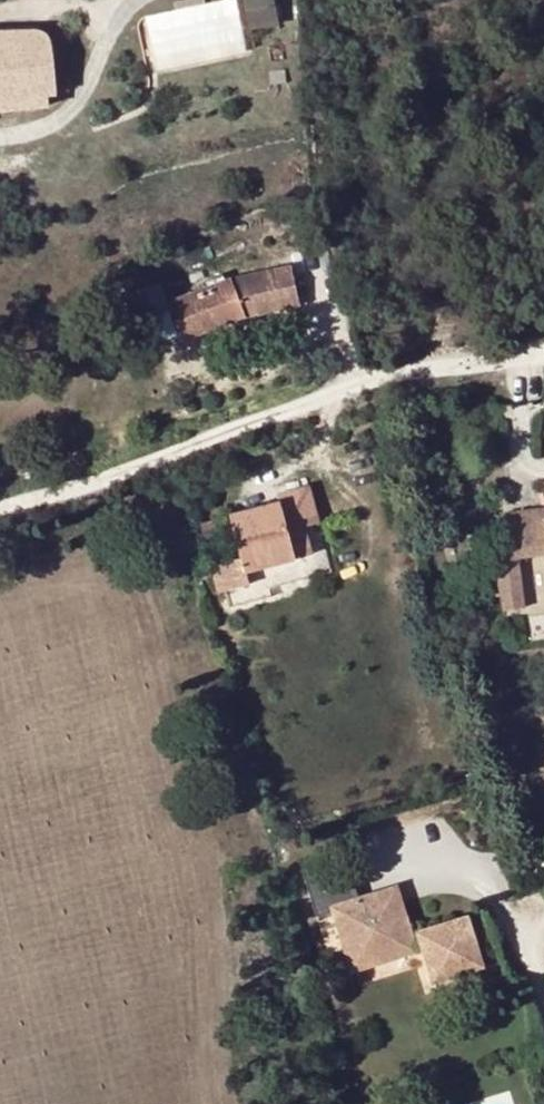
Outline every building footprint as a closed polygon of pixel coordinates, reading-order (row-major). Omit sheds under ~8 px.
[(235,0),(139,22),(152,78),(248,56),(235,0)] [(254,28),(277,25),(273,0),(250,0),(254,28)] [(49,106),(48,95),(56,94),(52,58),(52,53),(52,48),(51,43),(48,38),(45,34),(41,31),(0,32),(0,110),(49,106)] [(292,268),(232,279),(246,315),(299,305),(292,268)] [(208,279),(211,287),(226,281),(224,274),(208,279)] [(232,279),(226,281),(211,287),(171,302),(185,338),(246,315),(232,279)] [(239,560),(243,573),(245,573),(311,554),(304,527),(318,523),(309,488),(277,495),(279,503),(228,515),(239,560)] [(508,550),(543,545),(543,510),(503,516),(508,550)] [(543,556),(543,545),(508,550),(496,552),(499,573),(502,595),(505,612),(521,609),(525,608),(518,559),(543,556)] [(239,560),(217,565),(223,591),(248,585),(245,573),(243,573),(239,560)] [(216,593),(223,591),(217,565),(210,567),(216,593)] [(490,597),(502,595),(499,573),(487,574),(490,597)] [(405,946),(395,909),(382,912),(378,903),(356,909),(344,862),(301,874),(315,920),(337,914),(352,971),(422,952),(432,983),(475,970),(463,931),(405,946)] [(378,903),(382,912),(395,909),(393,899),(378,903)]
